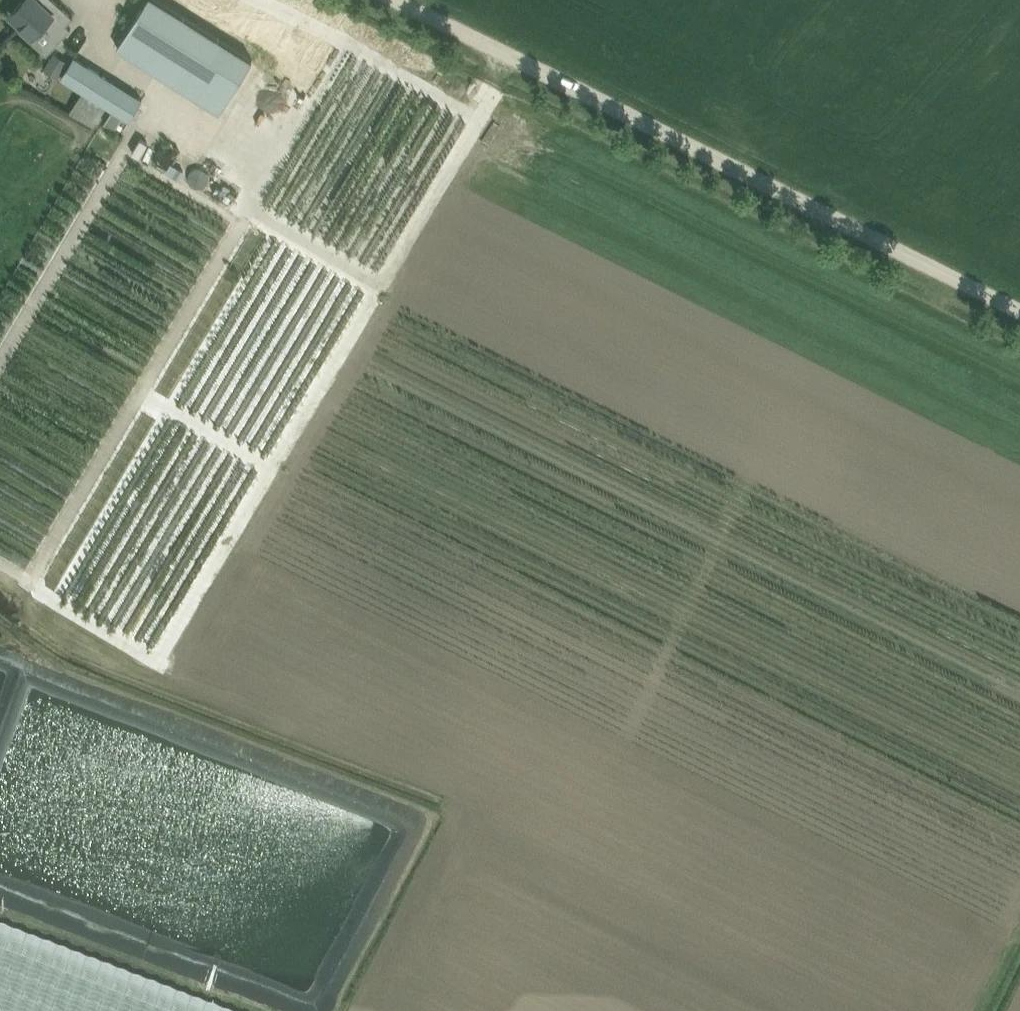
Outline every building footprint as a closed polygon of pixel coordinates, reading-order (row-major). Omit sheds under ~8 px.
[(34,35),(43,25),(60,40),(72,27),(67,23),(73,16),(56,0),(23,0),(13,11),(24,21),(22,24),(34,35)] [(230,42),(161,0),(147,0),(119,46),(198,95),(230,42)] [(55,51),(44,68),(58,77),(68,60),(55,51)] [(124,115),(131,119),(143,99),(75,56),(63,77),(84,90),(71,110),(95,125),(107,105),(113,108),(105,123),(116,130),(124,115)] [(0,938),(0,1010),(190,1010),(0,938)]
